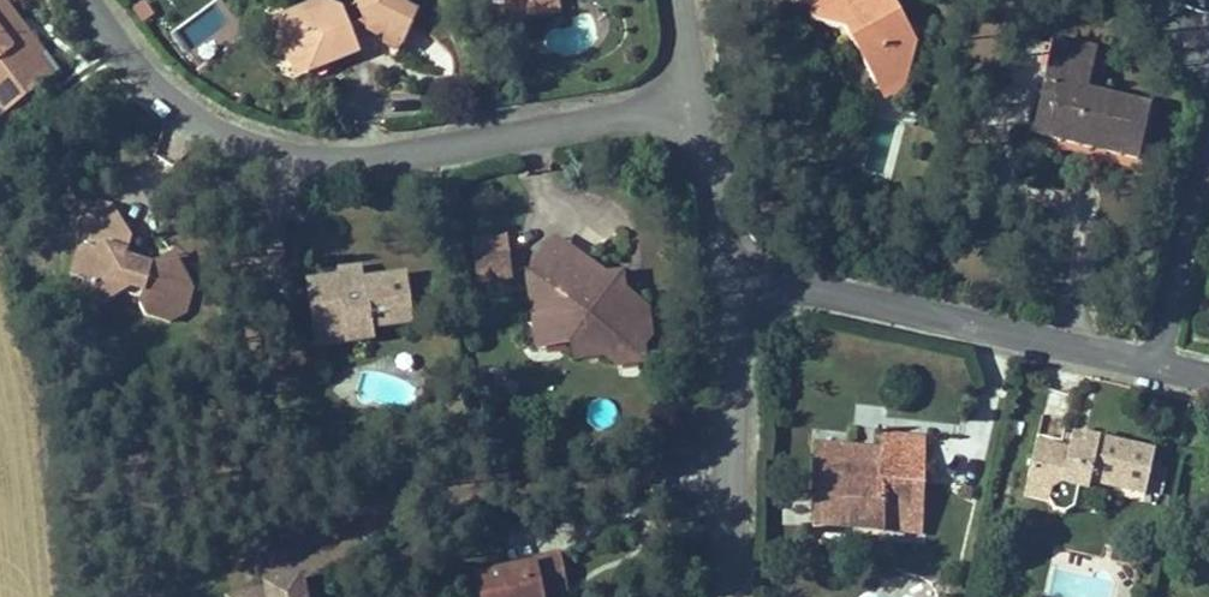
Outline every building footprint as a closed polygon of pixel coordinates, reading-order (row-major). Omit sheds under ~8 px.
[(15,33),(0,14),(18,0),(0,0),(0,113),(56,69),(23,26),(15,33)] [(282,15),(294,40),(302,36),(310,54),(333,44),(338,56),(366,43),(353,17),(365,11),(371,24),(378,28),(384,25),(405,34),(418,1),(416,0),(353,0),(347,3),(340,0),(312,0),(311,2),(282,15)] [(509,15),(566,5),(565,0),(506,0),(509,15)] [(877,81),(911,88),(922,35),(902,32),(906,20),(894,0),(813,0),(808,20),(864,37),(862,53),(877,81)] [(294,40),(282,15),(270,21),(296,76),(338,56),(333,44),(310,54),(302,36),(294,40)] [(1096,47),(1049,36),(1040,80),(1059,82),(1049,130),(1140,152),(1150,103),(1089,87),(1096,47)] [(1030,125),(1049,130),(1059,82),(1040,80),(1030,125)] [(911,88),(877,81),(883,103),(911,88)] [(78,194),(71,218),(87,240),(75,272),(95,279),(101,301),(133,285),(143,288),(143,300),(149,308),(172,316),(187,310),(197,283),(175,255),(160,261),(152,259),(141,259),(127,257),(131,233),(111,201),(78,194)] [(508,234),(474,237),(478,281),(512,278),(508,234)] [(557,234),(526,269),(537,340),(576,334),(578,355),(616,350),(617,361),(646,359),(643,334),(652,333),(648,297),(628,283),(626,263),(608,266),(557,234)] [(345,275),(371,273),(370,260),(344,262),(345,275)] [(417,269),(371,273),(345,275),(314,278),(316,306),(328,305),(330,327),(353,326),(354,339),(384,336),(382,320),(421,317),(417,269)] [(328,305),(316,306),(319,342),(354,339),(353,326),(330,327),(328,305)] [(878,432),(878,454),(808,453),(808,523),(917,524),(917,432),(878,432)] [(1038,448),(1062,453),(1064,439),(1040,434),(1038,448)] [(1098,488),(1140,497),(1147,451),(1075,439),(1072,453),(1062,453),(1038,448),(1031,488),(1054,490),(1051,508),(1069,520),(1082,510),(1083,495),(1095,494),(1098,488)] [(1147,451),(1140,497),(1151,499),(1158,453),(1147,451)] [(1028,503),(1051,508),(1054,490),(1031,488),(1028,503)] [(489,588),(490,596),(576,596),(576,572),(548,574),(551,581),(489,588)]
